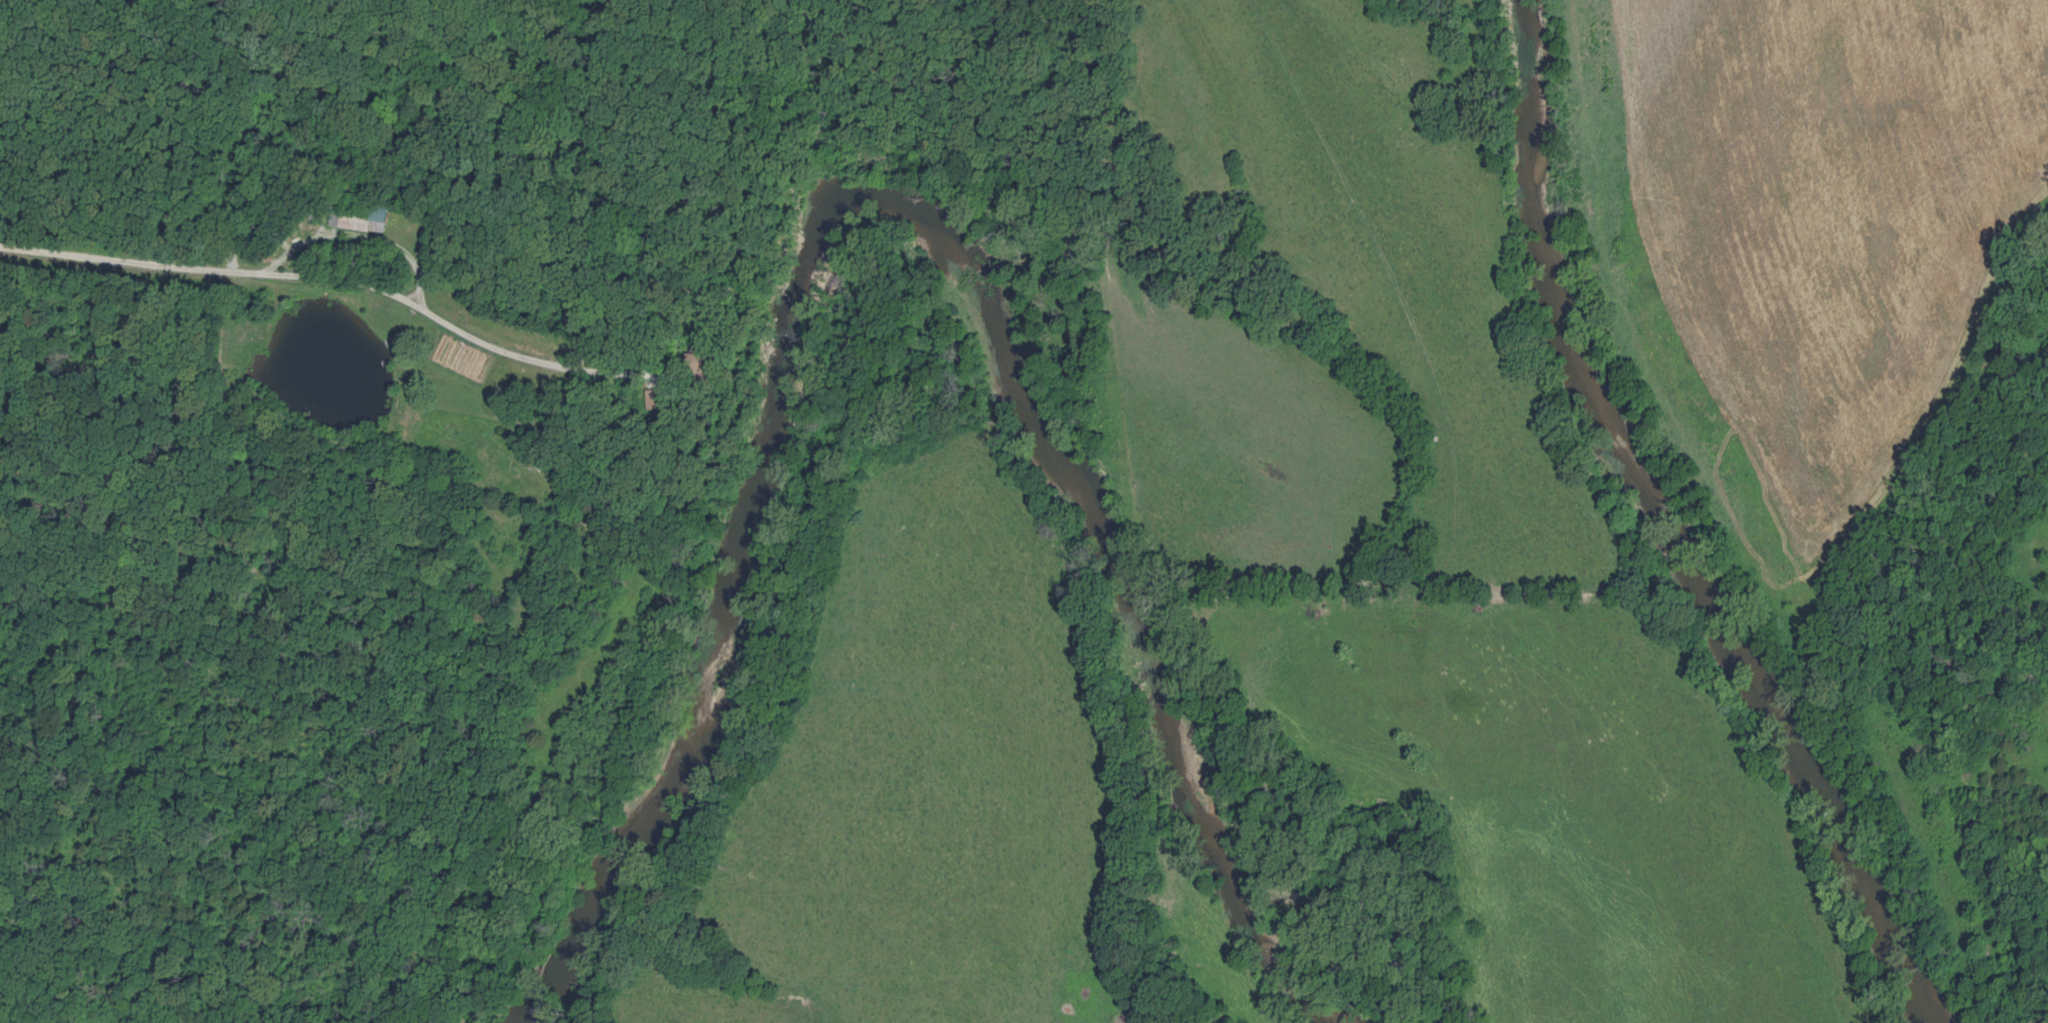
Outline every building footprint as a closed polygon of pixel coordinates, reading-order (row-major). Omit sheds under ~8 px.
[(339,227),(369,231),(371,221),(387,223),(389,204),(372,202),(371,214),(342,210),(339,227)]
